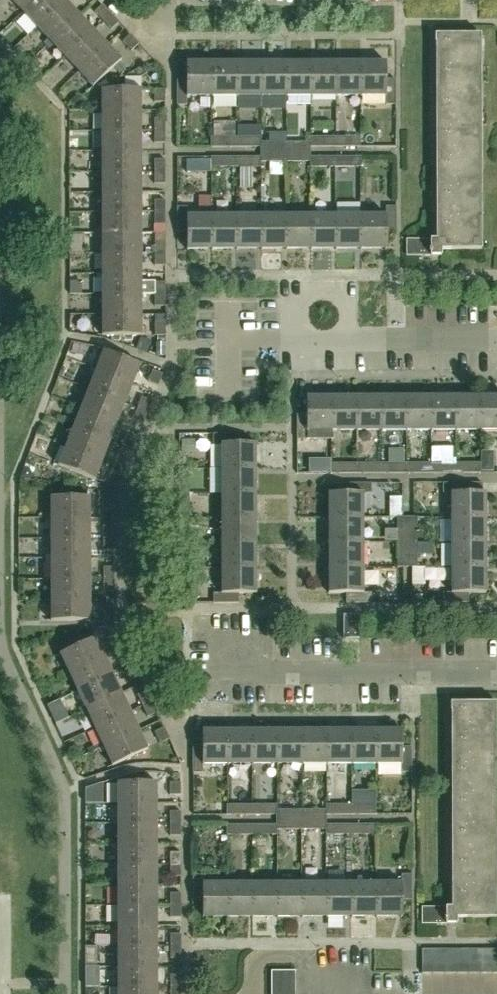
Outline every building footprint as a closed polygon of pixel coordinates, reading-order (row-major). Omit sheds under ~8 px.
[(22,12),(35,0),(11,0),(22,12)] [(22,12),(36,27),(65,0),(35,0),(22,12)] [(36,27),(51,42),(79,15),(65,0),(36,27)] [(95,12),(103,20),(111,13),(102,5),(95,12)] [(111,13),(103,20),(112,29),(119,22),(111,13)] [(79,15),(51,42),(65,57),(93,30),(79,15)] [(65,57),(79,72),(107,45),(93,30),(65,57)] [(132,51),(138,45),(139,43),(130,34),(122,41),(132,51)] [(442,249),(482,249),(480,34),(436,34),(437,239),(407,239),(407,256),(442,256),(442,249)] [(107,45),(79,72),(93,87),(121,60),(107,45)] [(287,62),(287,96),(312,96),(312,61),(287,62)] [(312,61),(312,96),(337,96),(337,61),(312,61)] [(337,61),(337,96),(362,96),(362,61),(337,61)] [(362,61),(362,96),(386,95),(386,103),(396,103),(396,80),(387,80),(387,61),(362,61)] [(178,79),(178,104),(188,104),(188,96),(212,96),(212,62),(187,62),(187,79),(178,79)] [(212,62),(212,96),(237,96),(237,62),(212,62)] [(237,62),(237,96),(262,96),(262,62),(237,62)] [(262,62),(262,96),(287,96),(287,62),(262,62)] [(102,110),(141,109),(141,89),(102,89),(102,110)] [(165,101),(165,89),(154,89),(154,101),(165,101)] [(102,130),(141,130),(141,109),(102,110),(102,130)] [(155,118),(155,130),(165,130),(165,118),(155,118)] [(212,146),(237,146),(237,136),(235,136),(235,122),(213,122),(213,136),(212,136),(212,146)] [(102,151),(142,150),(141,130),(102,130),(102,151)] [(165,130),(155,130),(155,142),(165,142),(165,130)] [(261,146),(261,149),(261,152),(262,152),(262,142),(262,136),(237,136),(237,146),(261,146)] [(287,142),(287,152),(311,152),(311,146),(312,146),(312,136),(311,136),(311,142),(287,142)] [(312,146),(337,146),(337,136),(312,136),(312,146)] [(337,136),(337,146),(360,146),(360,136),(337,136)] [(262,152),(287,152),(287,142),(262,142),(262,152)] [(102,171),(142,171),(142,150),(102,151),(102,171)] [(262,161),(262,152),(261,152),(261,154),(237,154),(237,167),(262,167),(262,161)] [(262,161),(287,161),(287,152),(262,152),(262,161)] [(311,156),(311,154),(311,152),(287,152),(287,161),(311,161),(311,167),(312,167),(312,156),(311,156)] [(211,167),(237,167),(237,154),(211,154),(211,167)] [(312,167),(337,167),(337,156),(312,156),(312,167)] [(337,156),(337,167),(361,167),(361,156),(337,156)] [(165,171),(165,158),(155,158),(155,171),(165,171)] [(102,192),(142,191),(142,171),(102,171),(102,192)] [(165,171),(155,171),(155,183),(165,183),(165,171)] [(102,212),(142,212),(142,191),(102,192),(102,212)] [(166,212),(166,199),(155,199),(155,212),(166,212)] [(212,250),(212,215),(188,215),(188,206),(178,206),(178,232),(187,232),(188,250),(212,250)] [(362,214),(362,249),(387,249),(387,231),(397,231),(397,206),(386,206),(386,214),(362,214)] [(102,233),(142,232),(142,212),(102,212),(102,233)] [(166,224),(166,212),(155,212),(155,224),(166,224)] [(287,249),(287,214),(262,215),(262,250),(287,249)] [(312,249),(312,214),(287,214),(287,249),(312,249)] [(337,249),(337,214),(312,214),(312,249),(337,249)] [(362,249),(362,214),(337,214),(337,249),(362,249)] [(237,250),(237,215),(212,215),(212,250),(237,250)] [(262,250),(262,215),(237,215),(237,250),(262,250)] [(102,253),(142,253),(142,232),(102,233),(102,253)] [(166,253),(166,241),(155,241),(155,253),(166,253)] [(102,274),(142,273),(142,253),(102,253),(102,274)] [(166,253),(155,253),(155,265),(166,265),(166,253)] [(142,273),(102,274),(102,294),(142,294),(155,294),(166,294),(166,282),(156,282),(156,281),(142,281),(142,273)] [(102,315),(142,314),(142,294),(102,294),(102,315)] [(166,306),(166,294),(155,294),(155,306),(166,306)] [(142,314),(102,315),(103,335),(142,335),(142,314)] [(166,336),(166,322),(155,322),(155,336),(166,336)] [(97,369),(134,384),(142,365),(104,350),(97,369)] [(89,388),(127,403),(134,384),(97,369),(89,388)] [(149,381),(159,385),(163,373),(154,369),(149,381)] [(81,407),(119,422),(127,403),(89,388),(81,407)] [(432,430),(431,395),(407,396),(407,431),(432,430)] [(456,430),(456,395),(431,395),(432,430),(456,430)] [(481,430),(481,395),(456,395),(456,430),(481,430)] [(481,395),(481,430),(496,430),(496,395),(481,395)] [(143,396),(138,407),(148,411),(153,400),(143,396)] [(332,431),(332,396),(307,396),(307,414),(298,414),(298,439),(332,439),(332,431)] [(357,431),(357,396),(332,396),(332,431),(357,431)] [(382,431),(382,396),(357,396),(357,431),(382,431)] [(407,431),(407,396),(382,396),(382,431),(407,431)] [(74,426),(111,441),(119,422),(81,407),(74,426)] [(148,411),(138,407),(134,419),(144,423),(148,411)] [(66,445),(104,460),(111,441),(74,426),(66,445)] [(222,468),(257,468),(257,443),(239,443),(239,433),(214,433),(214,443),(222,443),(222,468)] [(128,435),(123,446),(133,450),(138,439),(128,435)] [(104,460),(66,445),(59,464),(96,479),(104,460)] [(133,450),(123,446),(119,457),(129,461),(133,450)] [(331,473),(357,473),(357,462),(331,462),(331,473)] [(357,473),(382,473),(382,462),(357,462),(357,473)] [(382,473),(407,473),(407,462),(404,462),(389,462),(382,462),(382,473)] [(407,462),(407,473),(432,472),(432,462),(407,462)] [(432,472),(457,472),(457,462),(432,462),(432,472)] [(457,462),(457,472),(481,472),(481,462),(457,462)] [(180,467),(180,493),(190,493),(190,467),(180,467)] [(222,493),(257,493),(257,468),(222,468),(222,493)] [(115,497),(123,476),(112,472),(104,494),(104,495),(115,497)] [(451,517),(487,517),(486,491),(483,491),(483,482),(443,482),(443,492),(451,492),(451,517)] [(329,517),(364,517),(364,492),(371,492),(371,483),(346,483),(347,492),(329,492),(329,517)] [(190,518),(190,493),(180,493),(180,518),(190,518)] [(222,518),(257,518),(257,493),(222,493),(222,518)] [(115,497),(104,495),(104,509),(115,509),(115,497)] [(52,496),(51,517),(91,517),(91,497),(52,496)] [(398,516),(398,517),(398,542),(408,542),(408,516),(398,516)] [(408,516),(408,542),(418,542),(418,516),(408,516)] [(51,517),(51,538),(91,538),(91,517),(51,517)] [(329,542),(364,542),(364,517),(329,517),(329,542)] [(451,542),(487,542),(487,517),(451,517),(451,542)] [(222,543),(257,543),(257,518),(222,518),(222,543)] [(115,538),(115,526),(104,526),(104,538),(115,538)] [(51,538),(51,559),(91,559),(91,538),(51,538)] [(115,538),(104,538),(104,550),(115,550),(115,538)] [(329,568),(364,567),(364,542),(329,542),(329,568)] [(408,542),(398,542),(398,567),(408,566),(408,542)] [(418,542),(408,542),(408,566),(418,566),(418,542)] [(452,567),(487,567),(487,542),(451,542),(452,567)] [(222,568),(258,568),(257,543),(222,543),(222,568)] [(51,579),(91,579),(91,559),(51,559),(51,579)] [(115,579),(115,566),(104,566),(104,579),(115,579)] [(347,602),(372,602),(372,592),(364,592),(364,567),(329,568),(329,593),(347,593),(347,602)] [(418,567),(418,585),(431,585),(431,567),(418,567)] [(444,602),(469,602),(469,592),(487,592),(487,567),(452,567),(452,592),(444,592),(444,602)] [(214,603),(239,602),(239,593),(258,593),(258,568),(222,568),(222,592),(214,592),(214,603)] [(91,600),(91,579),(51,579),(51,600),(91,600)] [(115,579),(104,579),(104,591),(115,591),(115,579)] [(91,600),(51,600),(51,621),(91,621),(91,600)] [(115,620),(115,607),(104,607),(104,623),(115,620)] [(344,638),(360,637),(359,614),(344,614),(344,638)] [(124,637),(115,620),(104,623),(113,642),(124,637)] [(69,672),(105,655),(96,636),(60,654),(69,672)] [(136,663),(131,653),(120,658),(125,668),(136,663)] [(114,673),(105,655),(69,672),(78,691),(114,673)] [(136,663),(125,668),(131,679),(141,674),(136,663)] [(123,692),(114,673),(78,691),(86,709),(123,692)] [(153,700),(148,689),(138,694),(143,705),(153,700)] [(131,710),(123,692),(86,709),(95,728),(131,710)] [(158,712),(153,700),(143,705),(148,716),(158,712)] [(496,916),(496,701),(451,701),(452,906),(423,907),(423,923),(458,922),(458,916),(496,916)] [(140,729),(131,710),(95,728),(104,746),(140,729)] [(171,738),(165,727),(155,731),(161,743),(171,738)] [(328,729),(328,763),(353,763),(353,728),(328,729)] [(353,728),(353,763),(378,763),(377,728),(353,728)] [(377,728),(378,763),(402,763),(402,771),(412,771),(412,746),(402,746),(402,728),(377,728)] [(149,747),(140,729),(104,746),(112,765),(149,747)] [(203,763),(228,763),(228,729),(203,729),(203,736),(193,736),(193,772),(203,772),(203,763)] [(228,729),(228,763),(253,763),(253,729),(228,729)] [(253,729),(253,763),(278,763),(278,729),(253,729)] [(278,729),(278,763),(303,763),(303,729),(278,729)] [(303,729),(303,763),(328,763),(328,729),(303,729)] [(118,802),(157,802),(157,781),(118,781),(118,802)] [(171,794),(181,794),(181,782),(171,782),(171,794)] [(118,822),(157,822),(157,802),(118,802),(118,822)] [(227,806),(227,814),(227,817),(253,817),(253,806),(227,806)] [(253,806),(253,817),(277,817),(277,819),(278,819),(278,812),(277,812),(277,806),(253,806)] [(303,812),(303,819),(326,819),(326,817),(328,817),(328,806),(326,806),(326,812),(303,812)] [(328,817),(353,817),(353,806),(328,806),(328,817)] [(376,806),(353,806),(353,817),(376,817),(376,806)] [(171,811),(171,822),(181,822),(181,811),(171,811)] [(253,827),(253,837),(277,837),(277,831),(278,831),(278,819),(277,819),(277,827),(253,827)] [(278,831),(303,831),(303,819),(278,819),(278,831)] [(326,819),(303,819),(303,831),(326,831),(326,837),(328,837),(328,826),(326,826),(326,819)] [(118,843),(157,843),(157,822),(118,822),(118,843)] [(181,822),(171,822),(170,835),(181,835),(181,822)] [(339,837),(353,837),(353,826),(328,826),(328,837),(328,842),(339,842),(339,837)] [(377,826),(353,826),(353,837),(377,837),(377,826)] [(253,827),(228,827),(227,827),(227,837),(253,837),(253,827)] [(118,863),(157,863),(157,843),(118,843),(118,863)] [(171,852),(171,863),(181,863),(181,852),(171,852)] [(118,884),(157,884),(157,863),(118,863),(118,884)] [(181,863),(171,863),(171,876),(181,876),(181,863)] [(193,874),(193,900),(203,900),(203,917),(228,917),(228,882),(204,882),(204,874),(193,874)] [(378,881),(378,917),(403,916),(403,898),(413,898),(413,874),(402,874),(402,881),(378,881)] [(328,882),(328,917),(353,917),(353,881),(328,882)] [(353,881),(353,917),(378,917),(378,881),(353,881)] [(228,882),(228,917),(253,917),(253,882),(228,882)] [(253,882),(253,917),(278,917),(278,882),(253,882)] [(278,882),(278,917),(303,917),(303,882),(278,882)] [(303,882),(303,917),(328,917),(328,882),(303,882)] [(118,905),(157,904),(157,884),(118,884),(118,905)] [(182,904),(181,892),(170,892),(171,904),(182,904)] [(118,925),(157,925),(157,904),(118,905),(118,925)] [(182,904),(171,904),(171,917),(182,917),(182,904)] [(118,946),(157,946),(157,925),(118,925),(118,946)] [(182,946),(182,933),(171,933),(171,945),(182,946)] [(182,946),(171,945),(171,957),(182,957),(182,946)] [(118,966),(157,966),(157,946),(118,946),(118,966)] [(434,972),(434,948),(423,948),(423,972),(434,972)] [(434,948),(434,972),(446,972),(446,948),(434,948)] [(446,948),(446,972),(458,972),(458,948),(446,948)] [(458,948),(458,972),(470,972),(470,948),(458,948)] [(470,948),(470,972),(482,972),(482,948),(470,948)] [(482,948),(482,972),(494,972),(494,948),(482,948)] [(118,987),(157,987),(157,966),(118,966),(118,987)] [(296,982),(296,970),(272,970),(272,982),(296,982)] [(182,987),(182,974),(171,974),(171,987),(182,987)] [(296,982),(272,982),(272,993),(296,993),(296,982)]
